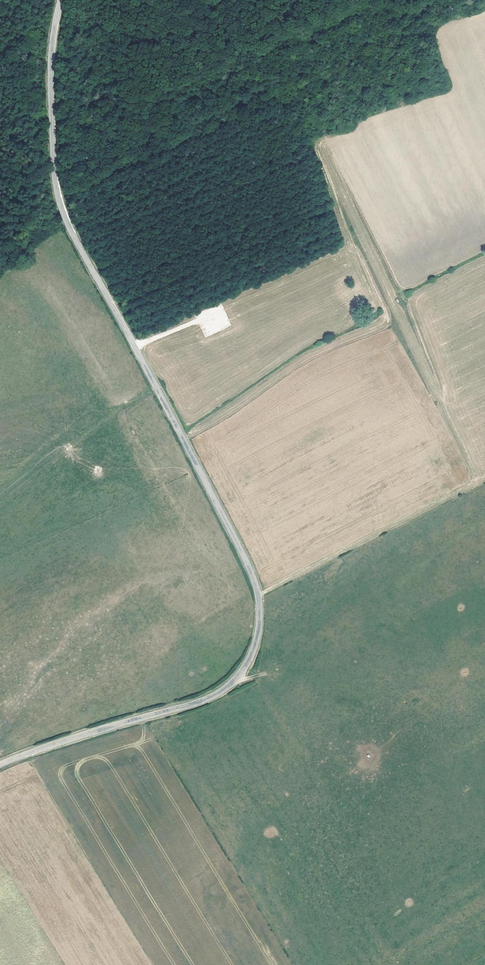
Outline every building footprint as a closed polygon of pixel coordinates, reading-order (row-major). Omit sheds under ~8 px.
[(203,333),(205,337),(208,337),(214,333),(227,326),(226,326),(230,324),(229,322),(228,318),(226,315),(226,313),(221,304),(216,307),(212,308),(207,310),(209,310),(210,311),(211,317),(203,321),(212,320),(202,325),(203,333)]
